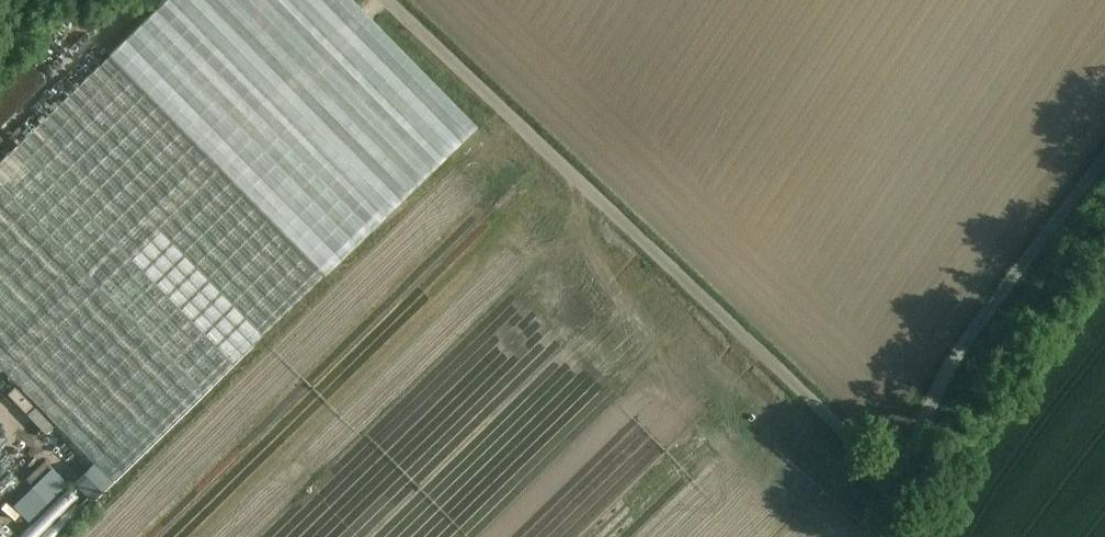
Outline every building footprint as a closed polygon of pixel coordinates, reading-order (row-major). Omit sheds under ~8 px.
[(109,57),(324,275),(477,125),(353,0),(167,0),(109,57)] [(0,75),(0,125),(45,80),(20,55),(0,75)] [(0,163),(0,369),(92,463),(74,483),(91,502),(324,275),(109,57),(0,163)] [(34,488),(53,469),(45,461),(26,480),(34,488)] [(34,488),(15,507),(29,521),(68,483),(53,469),(34,488)] [(68,487),(18,536),(39,536),(40,536),(74,503),(79,498),(68,487)] [(74,503),(40,536),(41,536),(57,536),(83,512),(74,503)]
